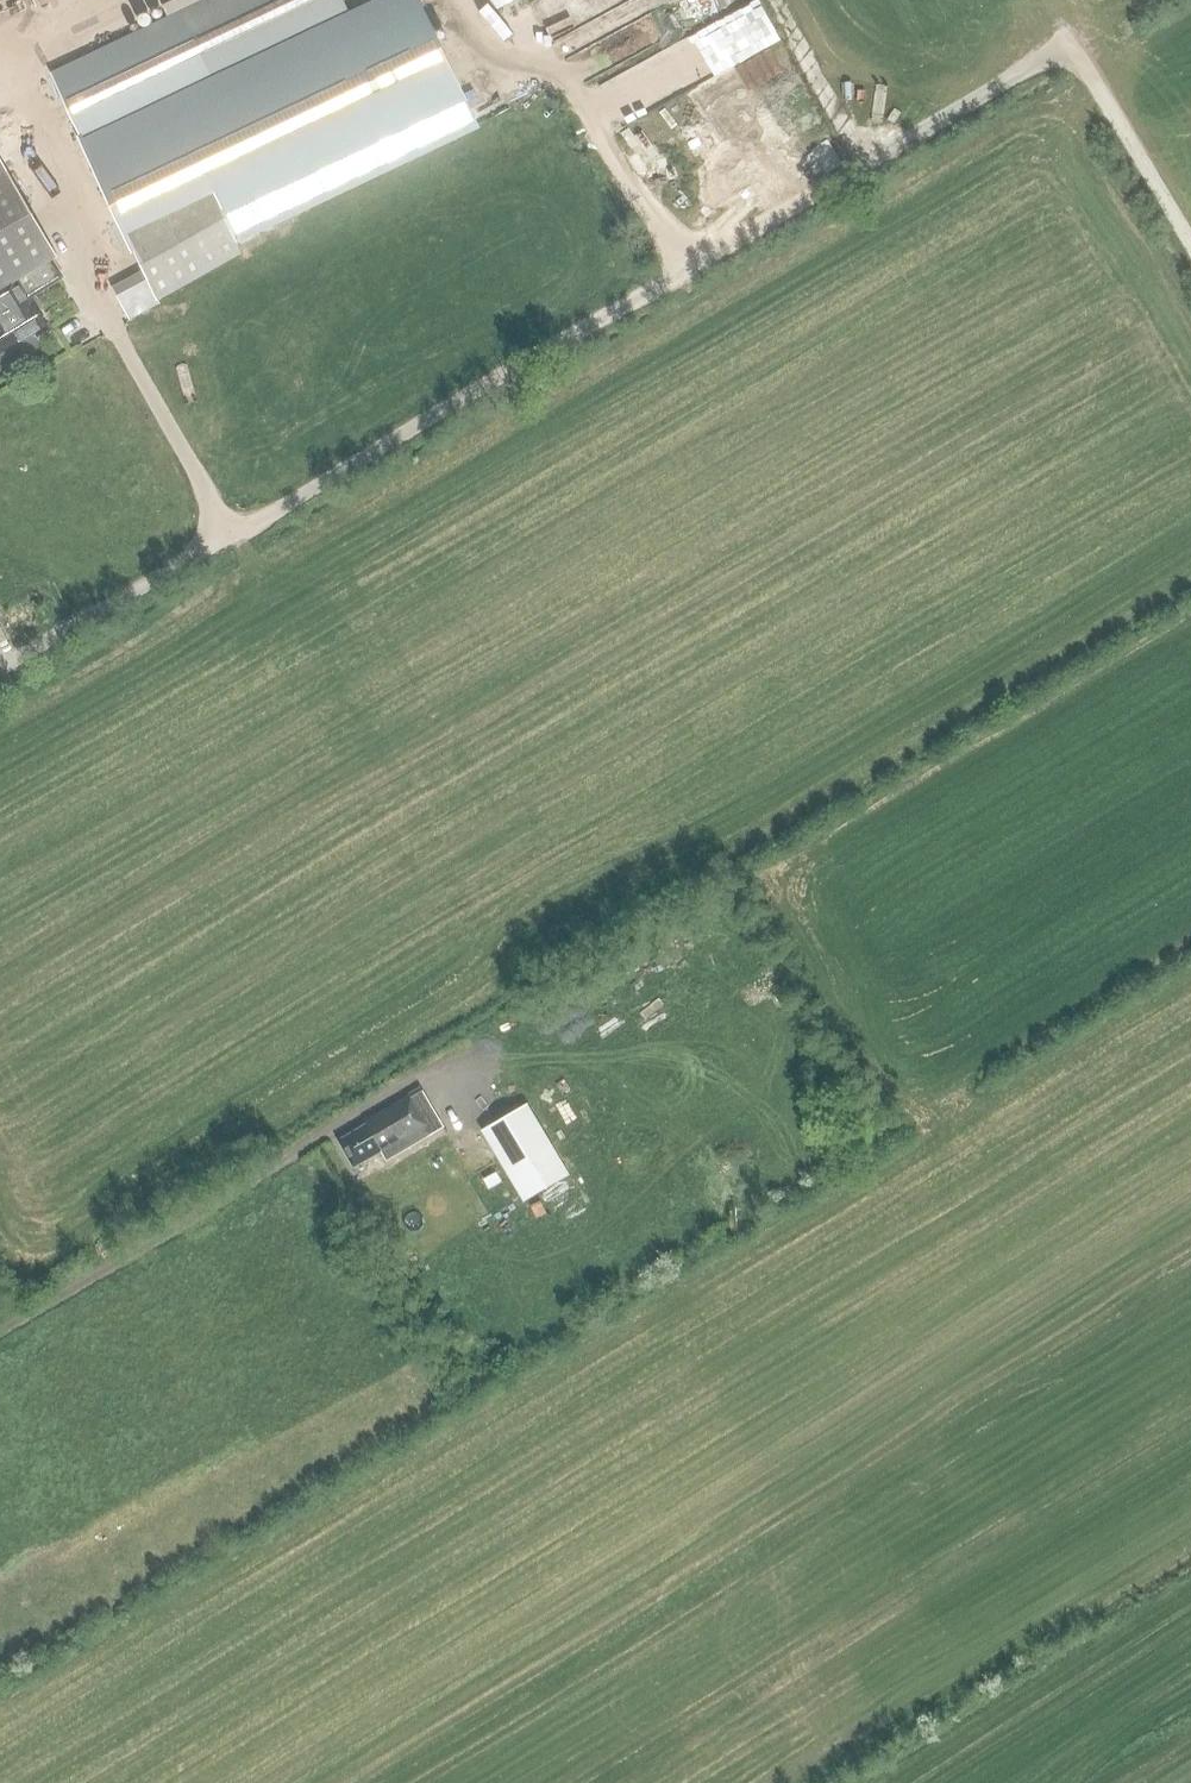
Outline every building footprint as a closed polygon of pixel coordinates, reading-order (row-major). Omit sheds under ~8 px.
[(235,237),(474,123),(416,0),(389,0),(350,19),(341,0),(205,0),(51,74),(158,301),(242,253),(235,237)] [(628,0),(605,0),(610,9),(628,0)] [(18,279),(57,256),(0,158),(0,290),(18,279)] [(0,290),(0,370),(39,346),(34,338),(49,329),(18,279),(0,290)] [(366,1124),(338,1141),(353,1167),(381,1152),(387,1162),(431,1136),(407,1094),(363,1119),(366,1124)] [(570,1176),(527,1105),(483,1132),(525,1203),(570,1176)]
